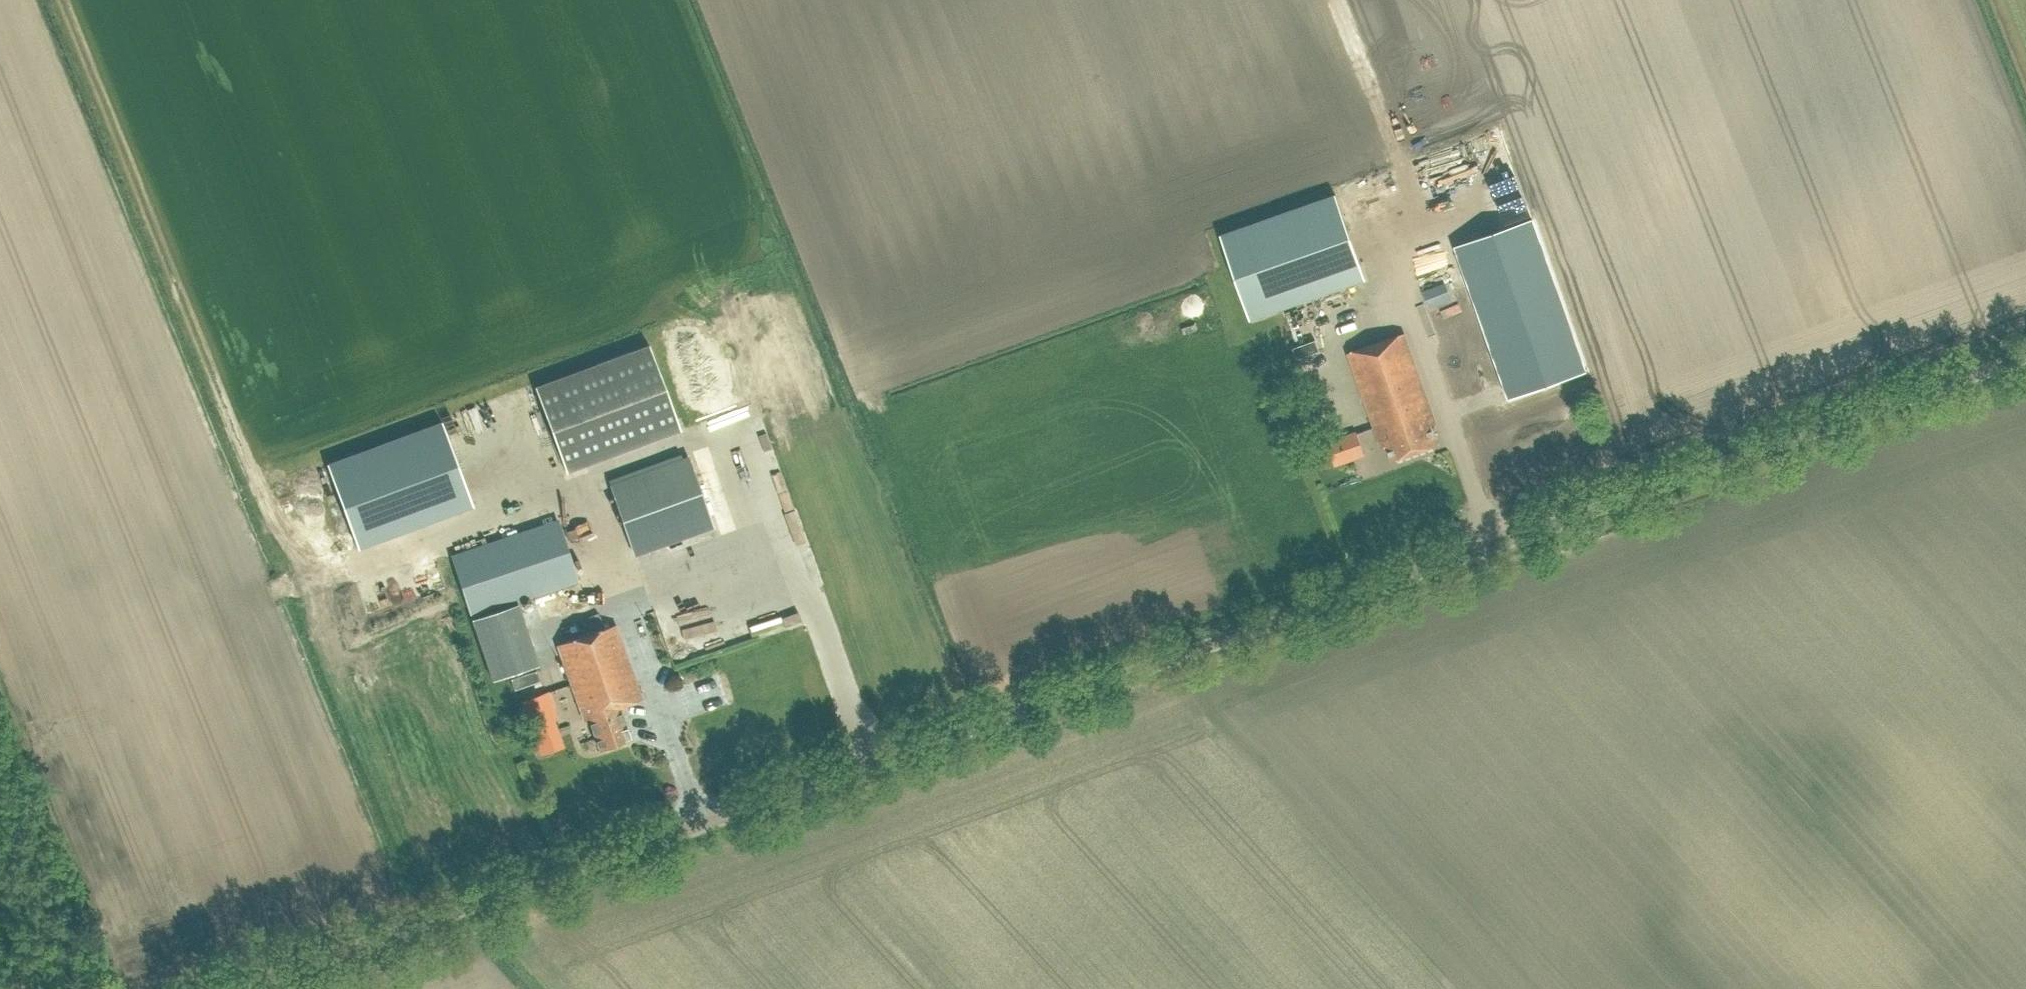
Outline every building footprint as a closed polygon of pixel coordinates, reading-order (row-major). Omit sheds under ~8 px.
[(1220,235),(1250,320),(1366,279),(1336,194),(1220,235)] [(1587,372),(1533,219),(1454,247),(1508,399),(1587,372)] [(1424,284),(1457,278),(1453,256),(1420,261),(1424,284)] [(1445,281),(1422,291),(1429,309),(1453,300),(1445,281)] [(1386,446),(1392,461),(1438,445),(1431,425),(1437,423),(1405,333),(1347,354),(1381,448),(1386,446)] [(648,343),(534,386),(566,470),(680,427),(648,343)] [(441,422),(327,464),(358,548),(473,506),(441,422)] [(1338,460),(1365,450),(1358,430),(1330,440),(1338,460)] [(612,490),(633,546),(712,517),(691,461),(612,490)] [(460,586),(470,617),(579,582),(559,518),(450,555),(460,586)] [(537,596),(539,606),(562,600),(560,590),(537,596)] [(539,665),(518,603),(471,619),(492,681),(539,665)] [(615,623),(558,644),(584,722),(589,720),(600,751),(630,740),(619,709),(642,701),(615,623)] [(549,692),(520,702),(533,739),(559,730),(555,718),(558,716),(549,692)]
